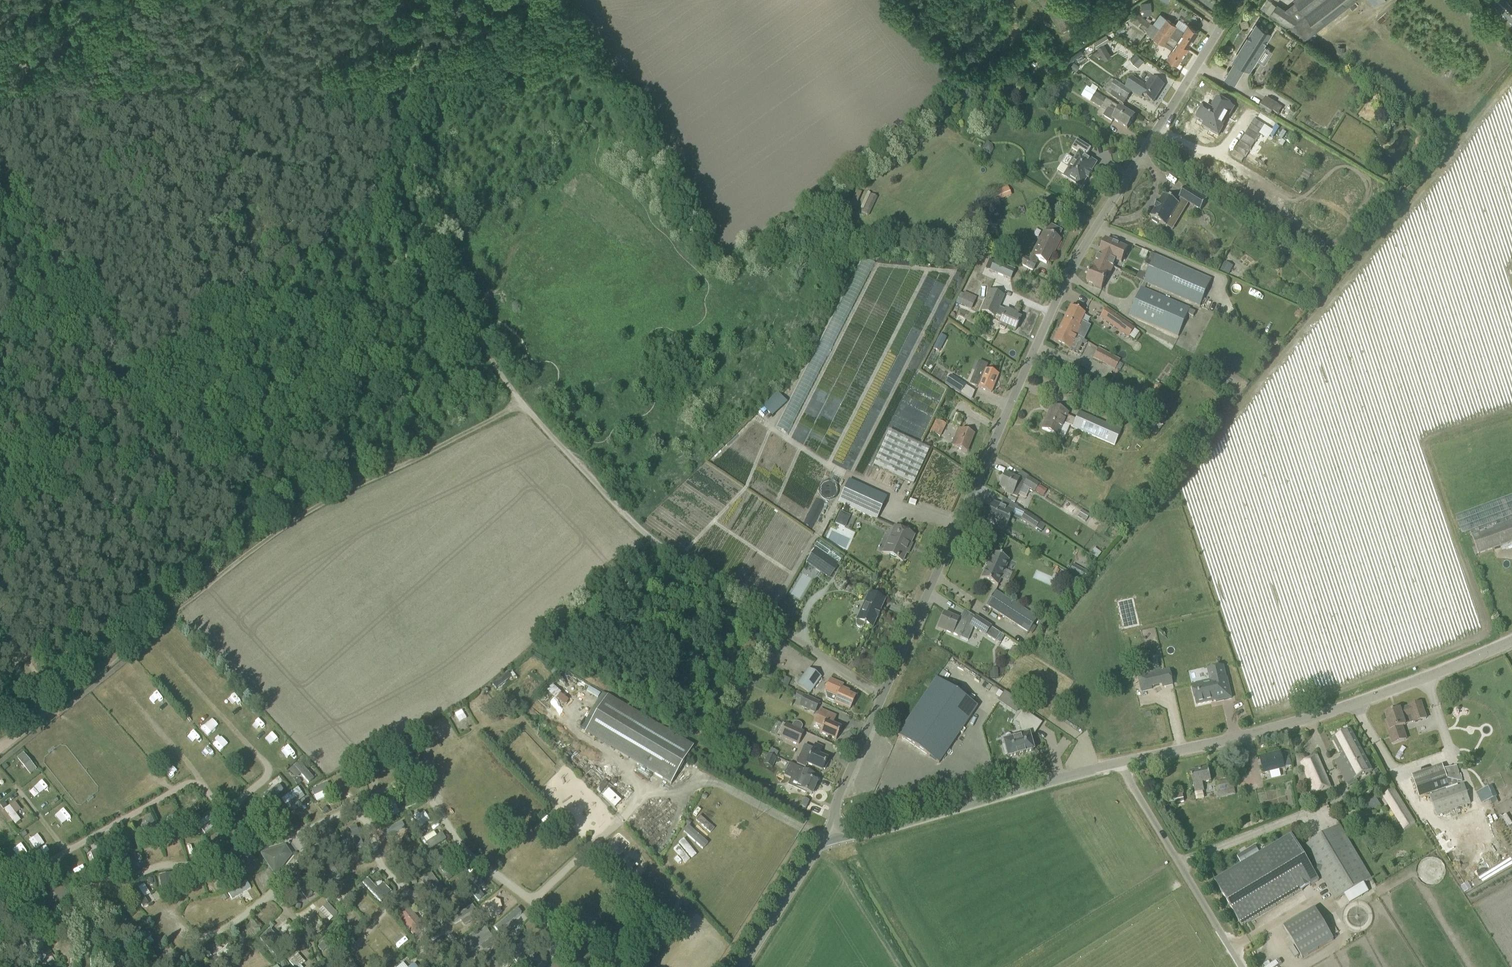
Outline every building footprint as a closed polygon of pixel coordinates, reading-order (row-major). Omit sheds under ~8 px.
[(1305,41),(1357,0),(1294,0),(1305,14),(1300,18),(1277,4),(1269,15),(1305,41)] [(1157,20),(1154,23),(1189,47),(1199,31),(1189,25),(1185,31),(1161,14),(1157,20)] [(1153,25),(1151,23),(1147,29),(1147,33),(1165,45),(1165,44),(1173,49),(1168,57),(1178,63),(1189,47),(1154,23),(1153,25)] [(1265,64),(1273,51),(1264,45),(1272,32),(1257,23),(1234,61),(1236,62),(1225,79),(1235,85),(1245,68),(1250,71),(1258,59),(1265,64)] [(1111,40),(1107,33),(1094,40),(1098,47),(1111,40)] [(1105,58),(1110,56),(1104,44),(1099,47),(1105,58)] [(1068,58),(1071,62),(1084,53),(1082,50),(1068,58)] [(1130,60),(1138,67),(1145,60),(1137,53),(1130,60)] [(1125,88),(1110,78),(1102,91),(1124,105),(1132,92),(1139,97),(1141,94),(1153,102),(1164,85),(1152,77),(1146,86),(1132,77),(1125,88)] [(1128,129),(1135,117),(1086,88),(1081,96),(1090,101),(1090,102),(1107,112),(1108,110),(1116,116),(1113,120),(1128,129)] [(1274,112),(1278,105),(1267,97),(1260,109),(1271,116),(1274,112)] [(1265,126),(1255,120),(1234,152),(1245,158),(1265,126)] [(1091,172),(1096,163),(1086,157),(1092,148),(1078,140),(1072,149),(1079,154),(1075,160),(1074,159),(1069,167),(1070,168),(1065,176),(1082,187),(1087,178),(1089,179),(1092,173),(1091,172)] [(1159,222),(1172,230),(1189,203),(1201,210),(1207,201),(1185,188),(1179,197),(1181,198),(1178,204),(1164,195),(1151,217),(1153,219),(1152,220),(1157,224),(1159,222)] [(1004,198),(1000,189),(991,193),(994,202),(1004,198)] [(856,191),(849,207),(853,209),(860,193),(856,191)] [(859,211),(869,215),(877,197),(867,192),(859,211)] [(953,227),(962,237),(968,231),(958,222),(953,227)] [(1061,241),(1058,239),(1062,231),(1049,225),(1045,233),(1046,233),(1034,257),(1032,256),(1032,254),(1029,260),(1022,256),(1018,263),(1033,271),(1036,264),(1036,263),(1038,259),(1046,264),(1054,250),(1056,250),(1061,241)] [(1101,253),(1096,264),(1105,268),(1106,265),(1113,268),(1116,260),(1122,263),(1128,249),(1106,239),(1100,253),(1101,253)] [(1212,280),(1155,256),(1143,282),(1200,307),(1212,280)] [(856,262),(779,428),(791,434),(868,267),(856,262)] [(1015,271),(995,262),(991,271),(1011,280),(1015,271)] [(1224,262),(1220,271),(1228,274),(1232,265),(1224,262)] [(1110,274),(1113,268),(1106,265),(1105,268),(1096,264),(1094,268),(1092,267),(1087,282),(1095,285),(1094,287),(1102,290),(1107,277),(1109,278),(1110,274)] [(1006,309),(1005,310),(999,308),(1004,296),(989,289),(980,311),(995,318),(996,315),(1002,318),(999,324),(1015,331),(1021,319),(1016,317),(1017,314),(1006,309)] [(963,291),(958,304),(971,310),(976,296),(963,291)] [(1196,312),(1190,309),(1150,292),(1138,319),(1178,337),(1188,314),(1194,317),(1196,312)] [(1070,333),(1077,337),(1081,327),(1080,326),(1086,315),(1071,307),(1061,327),(1070,331),(1070,333)] [(1117,329),(1123,320),(1106,308),(1100,317),(1117,329)] [(1130,336),(1135,328),(1128,323),(1122,330),(1130,336)] [(1070,331),(1061,327),(1054,342),(1071,350),(1071,349),(1078,353),(1085,340),(1077,337),(1070,333),(1070,331)] [(940,352),(944,345),(937,341),(933,349),(940,352)] [(1119,360),(1099,349),(1094,358),(1114,369),(1119,360)] [(991,393),(998,375),(977,366),(970,383),(991,393)] [(965,386),(950,376),(945,383),(960,393),(965,386)] [(772,416),(786,401),(776,392),(762,407),(772,416)] [(1047,417),(1042,429),(1058,436),(1064,423),(1114,446),(1121,431),(1079,413),(1076,420),(1067,416),(1068,414),(1052,407),(1054,408),(1049,418),(1047,417)] [(936,420),(930,432),(941,437),(946,425),(936,420)] [(952,445),(967,452),(974,434),(960,427),(952,445)] [(890,430),(873,466),(913,485),(930,449),(890,430)] [(836,452),(832,463),(852,470),(858,452),(850,450),(848,456),(836,452)] [(1021,484),(1022,482),(1005,474),(999,487),(1006,490),(1005,492),(1012,496),(1012,495),(1018,497),(1023,485),(1021,484)] [(1040,483),(1030,477),(1025,485),(1035,492),(1040,483)] [(849,479),(839,501),(865,514),(876,519),(887,496),(849,479)] [(991,507),(989,510),(988,509),(985,515),(986,516),(985,519),(999,525),(998,529),(1004,531),(1013,512),(1000,507),(999,510),(991,507)] [(845,527),(850,515),(839,511),(834,523),(845,527)] [(1040,522),(1026,513),(1021,520),(1035,529),(1040,522)] [(1472,536),(1475,546),(1479,555),(1511,543),(1511,521),(1472,536)] [(886,553),(883,552),(883,553),(902,562),(914,536),(895,527),(891,536),(893,537),(886,553)] [(839,564),(822,552),(815,561),(809,557),(806,562),(829,578),(839,564)] [(981,579),(998,586),(1009,560),(993,553),(988,563),(987,563),(985,568),(986,568),(981,579)] [(787,593),(800,600),(809,583),(797,576),(787,593)] [(1028,633),(1038,618),(996,591),(986,606),(1003,617),(1028,633)] [(885,600),(869,593),(857,620),(856,622),(856,625),(857,626),(858,627),(859,628),(861,628),(863,627),(866,625),(866,624),(873,627),(877,618),(878,618),(876,617),(878,612),(880,613),(880,612),(885,600)] [(944,614),(938,628),(968,641),(974,628),(996,642),(1001,634),(976,618),(970,625),(944,614)] [(1224,667),(1208,670),(1211,682),(1192,686),(1197,705),(1216,701),(1216,702),(1232,698),(1227,678),(1226,679),(1224,667)] [(821,677),(809,669),(797,685),(809,694),(821,677)] [(1162,685),(1162,687),(1173,684),(1172,682),(1170,670),(1138,678),(1141,689),(1141,691),(1152,689),(1152,687),(1162,685)] [(511,676),(495,687),(500,694),(516,684),(511,676)] [(973,704),(936,679),(898,735),(935,761),(973,704)] [(828,684),(825,691),(838,697),(835,703),(850,709),(855,697),(848,694),(849,692),(842,688),(841,690),(828,684)] [(563,706),(568,700),(551,685),(546,691),(563,706)] [(999,701),(1016,713),(1022,703),(1006,692),(999,701)] [(820,702),(805,695),(800,706),(815,713),(820,702)] [(1407,739),(1402,727),(1426,719),(1421,703),(1409,706),(1410,707),(1401,710),(1400,710),(1385,714),(1388,721),(1386,722),(1393,744),(1407,739)] [(814,723),(823,727),(820,733),(836,740),(841,728),(833,725),(836,717),(820,709),(814,723)] [(1008,754),(1009,758),(1018,755),(1018,756),(1025,754),(1025,753),(1034,751),(1030,736),(1035,734),(1042,724),(1024,712),(1017,722),(1020,724),(1024,737),(1004,742),(1006,746),(1004,747),(1006,755),(1008,754)] [(694,746),(643,716),(620,754),(671,784),(694,746)] [(799,746),(804,732),(786,724),(780,737),(799,746)] [(1350,731),(1333,740),(1343,759),(1335,763),(1347,785),(1349,787),(1358,782),(1356,780),(1373,771),(1350,731)] [(823,747),(815,744),(810,757),(802,753),(796,764),(806,769),(808,764),(822,771),(823,770),(825,770),(827,765),(826,764),(828,759),(819,755),(823,747)] [(1260,758),(1263,774),(1292,766),(1289,751),(1281,753),(1260,758)] [(772,768),(776,758),(768,755),(764,764),(772,768)] [(1301,763),(1314,795),(1331,790),(1318,756),(1301,763)] [(810,780),(813,774),(789,763),(784,776),(795,781),(794,782),(799,784),(797,788),(802,791),(802,792),(805,793),(806,792),(812,795),(817,783),(810,780)] [(1442,765),(1412,775),(1419,798),(1463,783),(1457,766),(1444,770),(1442,765)] [(1212,781),(1209,769),(1191,772),(1195,793),(1204,790),(1203,783),(1212,781)] [(1219,799),(1236,795),(1233,780),(1216,784),(1219,799)] [(603,781),(595,790),(613,808),(622,800),(603,781)] [(327,782),(310,790),(316,802),(333,794),(327,782)] [(1471,804),(1464,784),(1430,796),(1437,816),(1471,804)] [(1482,803),(1497,797),(1492,785),(1477,792),(1482,803)] [(281,798),(287,808),(304,798),(298,787),(281,798)] [(1403,831),(1415,823),(1394,788),(1382,796),(1403,831)] [(800,807),(805,809),(809,801),(804,799),(800,807)] [(15,812),(19,810),(16,803),(6,807),(13,823),(19,820),(15,812)] [(423,811),(410,820),(417,829),(430,820),(423,811)] [(10,833),(1,824),(0,825),(0,842),(10,833)] [(357,826),(349,827),(351,840),(358,839),(357,826)] [(1314,866),(1319,874),(1335,900),(1370,879),(1338,826),(1303,847),(1314,866)] [(127,846),(133,845),(128,827),(123,828),(127,846)] [(423,839),(429,847),(439,840),(432,832),(423,839)] [(680,850),(688,836),(682,833),(675,847),(680,850)] [(1317,881),(1315,877),(1319,874),(1314,866),(1310,869),(1290,835),(1214,881),(1240,927),(1317,881)] [(691,838),(678,857),(685,861),(698,843),(691,838)] [(284,846),(260,853),(274,877),(291,855),(284,846)] [(383,883),(375,889),(367,878),(362,882),(375,902),(389,893),(383,883)] [(44,892),(57,917),(74,909),(67,896),(73,893),(68,885),(65,886),(63,882),(44,892)] [(145,884),(132,890),(140,907),(148,904),(144,897),(150,894),(145,884)] [(487,921),(503,916),(497,899),(482,904),(487,921)] [(327,903),(319,911),(329,921),(338,913),(327,903)] [(461,927),(479,919),(473,906),(450,917),(454,925),(459,923),(461,927)] [(494,927),(500,933),(521,913),(515,907),(494,927)] [(410,908),(398,915),(408,933),(420,926),(410,908)] [(1334,941),(1315,909),(1284,927),(1303,959),(1334,941)] [(316,937),(325,929),(313,916),(304,924),(316,937)] [(463,939),(468,951),(492,940),(486,928),(463,939)] [(45,960),(46,961),(47,960),(46,959),(52,956),(40,937),(27,945),(39,964),(45,960)] [(214,964),(232,951),(228,946),(210,958),(214,964)] [(115,966),(128,966),(132,958),(129,957),(130,953),(124,951),(122,955),(120,954),(115,966)] [(289,961),(294,966),(302,966),(306,964),(297,954),(289,961)]
